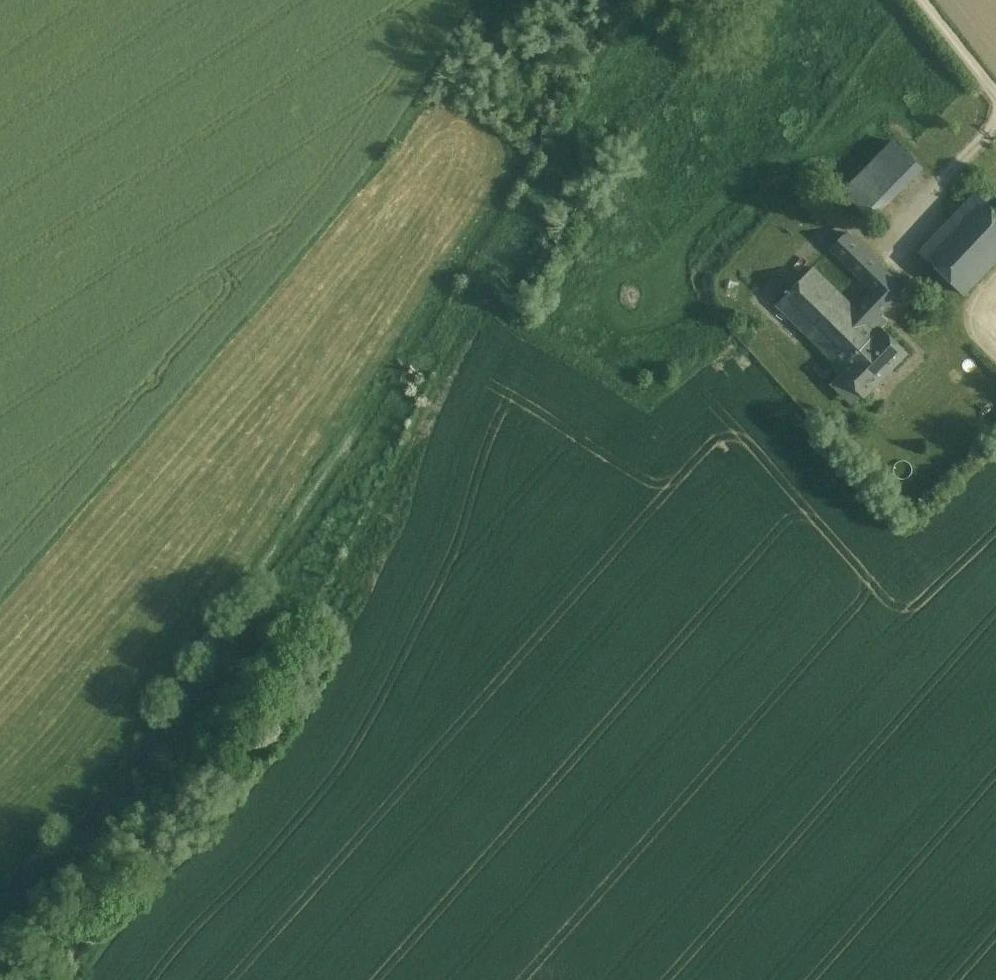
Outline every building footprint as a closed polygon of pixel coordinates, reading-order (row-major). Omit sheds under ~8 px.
[(922,169),(895,142),(884,153),(911,180),(922,169)] [(911,180),(884,153),(844,191),(872,219),(911,180)] [(930,261),(964,293),(995,260),(995,212),(985,203),(930,261)] [(903,289),(847,234),(833,248),(876,290),(857,309),(878,331),(881,327),(882,328),(887,323),(878,314),(900,293),(903,289)] [(857,309),(814,268),(778,305),(841,368),(878,331),(857,309)] [(900,293),(878,314),(887,323),(909,301),(900,293)] [(841,368),(838,371),(864,398),(908,354),(882,328),(881,327),(878,331),(841,368)]
